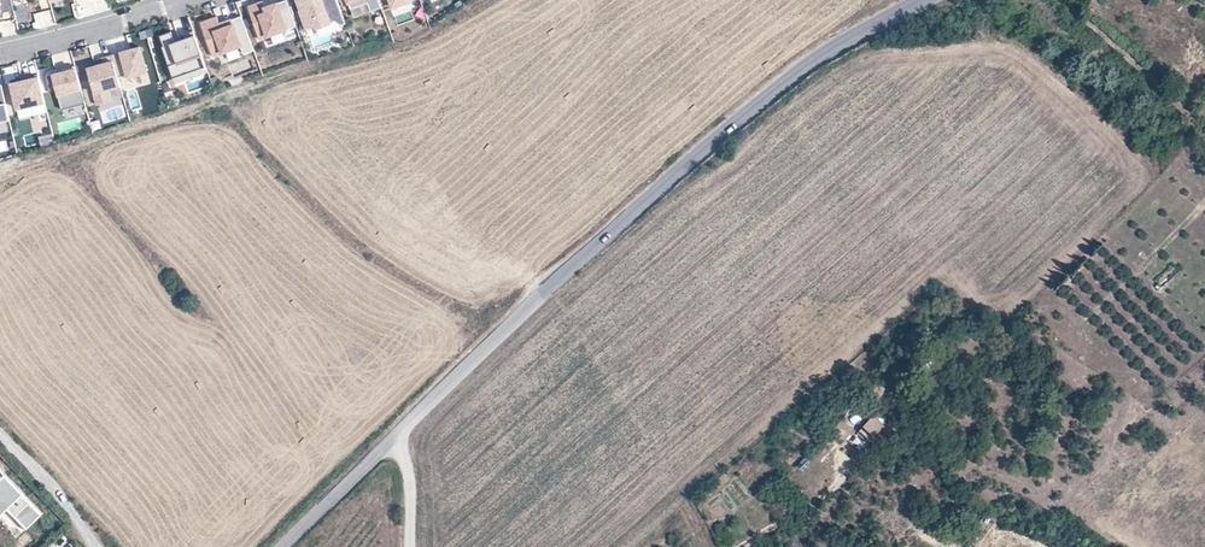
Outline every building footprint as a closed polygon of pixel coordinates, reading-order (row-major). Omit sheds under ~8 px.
[(14,10),(11,0),(0,0),(0,14),(14,10)] [(248,7),(259,39),(296,26),(287,0),(284,0),(265,7),(264,1),(248,7)] [(302,12),(300,13),(307,28),(315,24),(316,28),(336,21),(341,25),(346,23),(337,0),(297,0),(302,12)] [(351,10),(369,2),(372,11),(382,8),(379,0),(348,0),(351,10)] [(44,12),(33,14),(37,29),(48,26),(44,12)] [(20,30),(28,28),(25,15),(17,17),(20,30)] [(254,50),(241,16),(231,19),(233,24),(226,27),(220,24),(217,17),(213,19),(201,23),(213,57),(241,47),(243,54),(254,50)] [(206,66),(194,31),(184,35),(186,41),(180,43),(175,45),(171,32),(160,36),(163,46),(161,47),(168,66),(175,63),(180,76),(206,66)] [(126,51),(112,56),(118,77),(127,74),(128,77),(147,71),(141,47),(126,51)] [(112,56),(101,58),(103,64),(95,66),(87,69),(97,105),(112,101),(108,90),(120,86),(118,77),(112,56)] [(174,84),(208,72),(206,66),(180,76),(175,63),(168,66),(174,84)] [(59,73),(48,76),(52,91),(56,90),(61,110),(85,103),(76,68),(59,73)] [(17,109),(45,102),(38,74),(32,76),(28,77),(29,80),(22,81),(11,84),(17,109)] [(2,85),(0,85),(0,123),(10,120),(2,85)] [(873,416),(859,432),(864,437),(870,442),(884,427),(873,416)] [(843,422),(835,430),(846,439),(853,432),(843,422)] [(0,481),(0,517),(7,511),(26,531),(42,516),(4,477),(0,481)]
